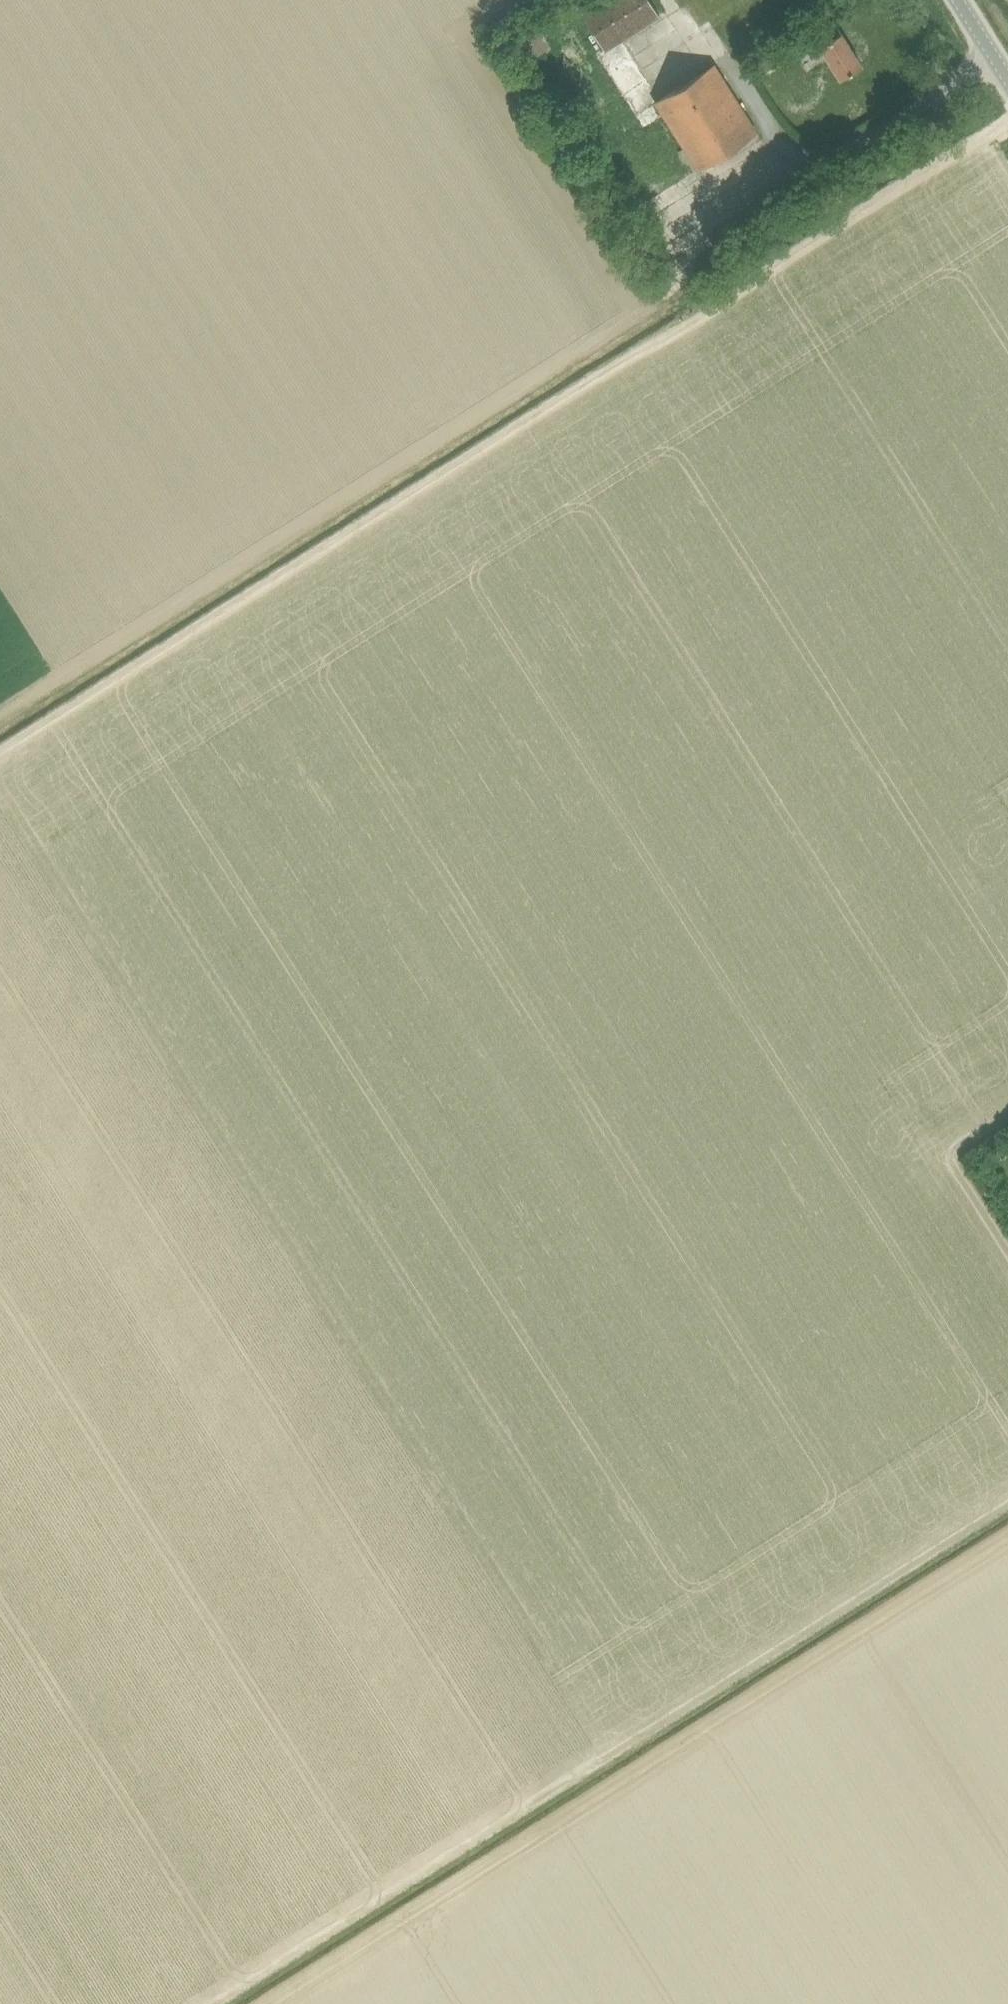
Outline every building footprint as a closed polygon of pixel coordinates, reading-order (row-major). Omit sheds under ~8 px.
[(650,0),(604,0),(583,13),(604,49),(659,16),(650,0)] [(840,78),(861,65),(840,32),(834,23),(817,33),(823,43),(819,45),(840,78)] [(714,67),(655,103),(695,168),(754,132),(714,67)]
